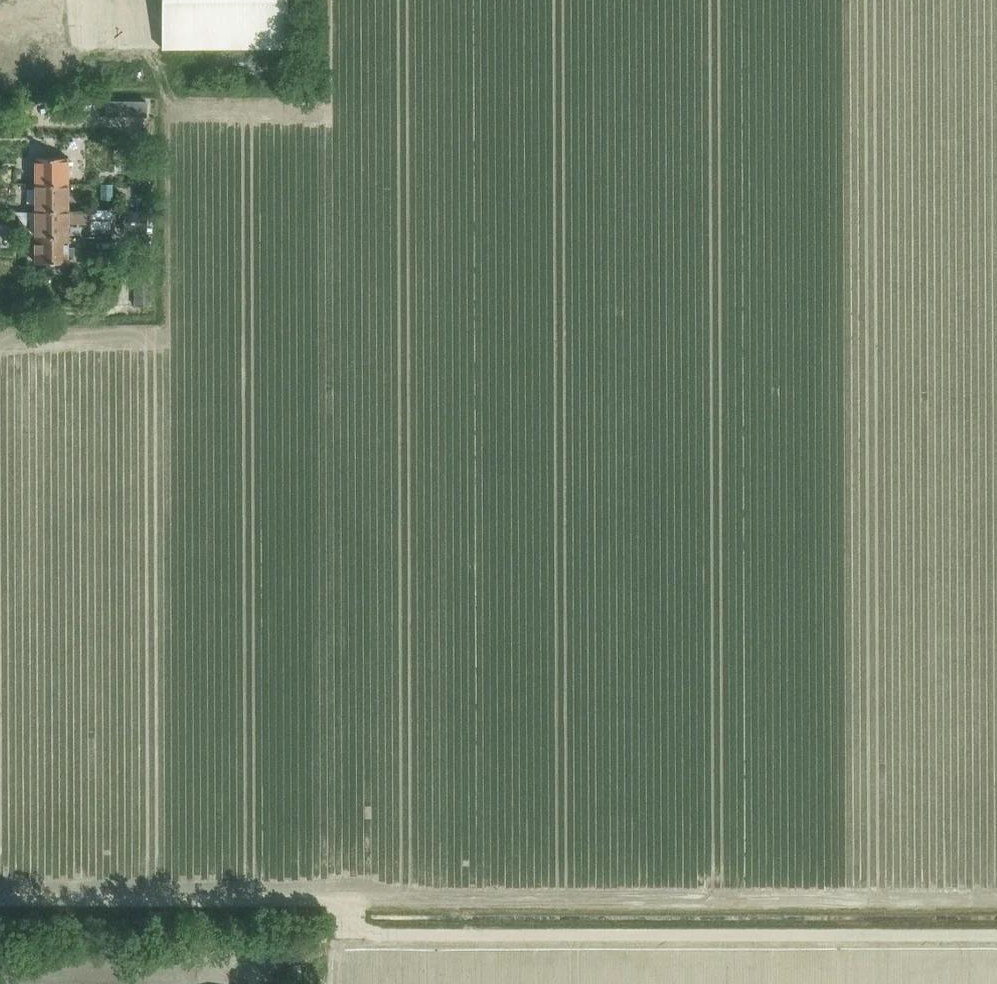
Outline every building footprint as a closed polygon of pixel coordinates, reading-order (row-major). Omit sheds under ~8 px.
[(89,0),(0,0),(0,50),(89,50),(89,0)] [(161,2),(161,50),(286,49),(286,0),(161,0),(161,2)] [(35,184),(67,184),(67,158),(35,158),(35,184)] [(35,209),(67,209),(67,184),(35,184),(35,209)] [(91,211),(67,211),(67,209),(35,209),(35,236),(67,235),(67,223),(91,223),(91,211)] [(146,213),(145,213),(145,209),(134,209),(134,210),(122,210),(122,233),(146,233),(146,219),(146,213)] [(74,247),(67,247),(67,235),(35,236),(35,263),(67,263),(67,258),(74,258),(74,247)] [(150,306),(150,282),(133,282),(133,306),(150,306)]
